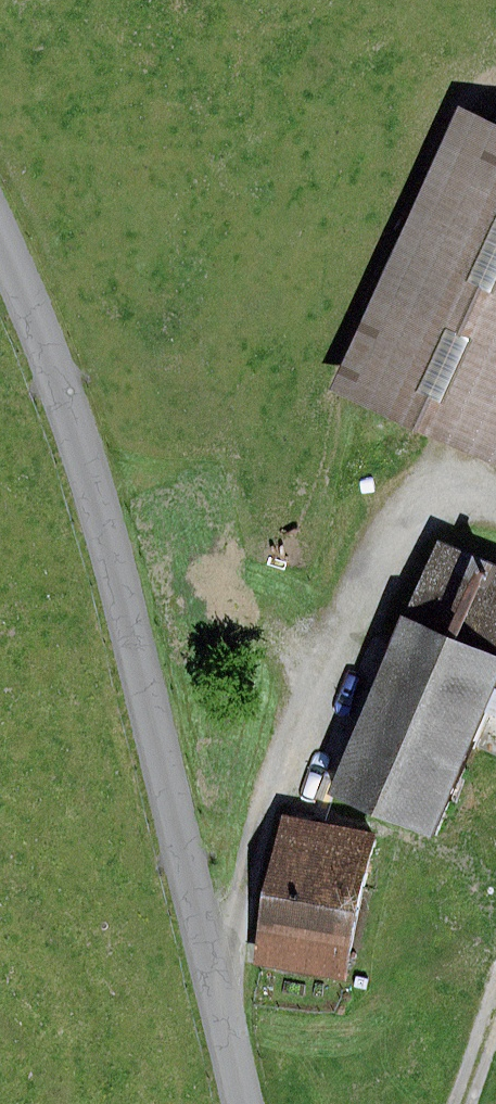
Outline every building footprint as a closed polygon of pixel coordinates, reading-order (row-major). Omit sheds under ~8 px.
[(445,110),(318,399),(495,476),(495,133),(445,110)] [(437,544),(327,800),(428,843),(495,683),(495,569),(437,544)] [(372,840),(286,822),(256,965),(342,983),(372,840)]
